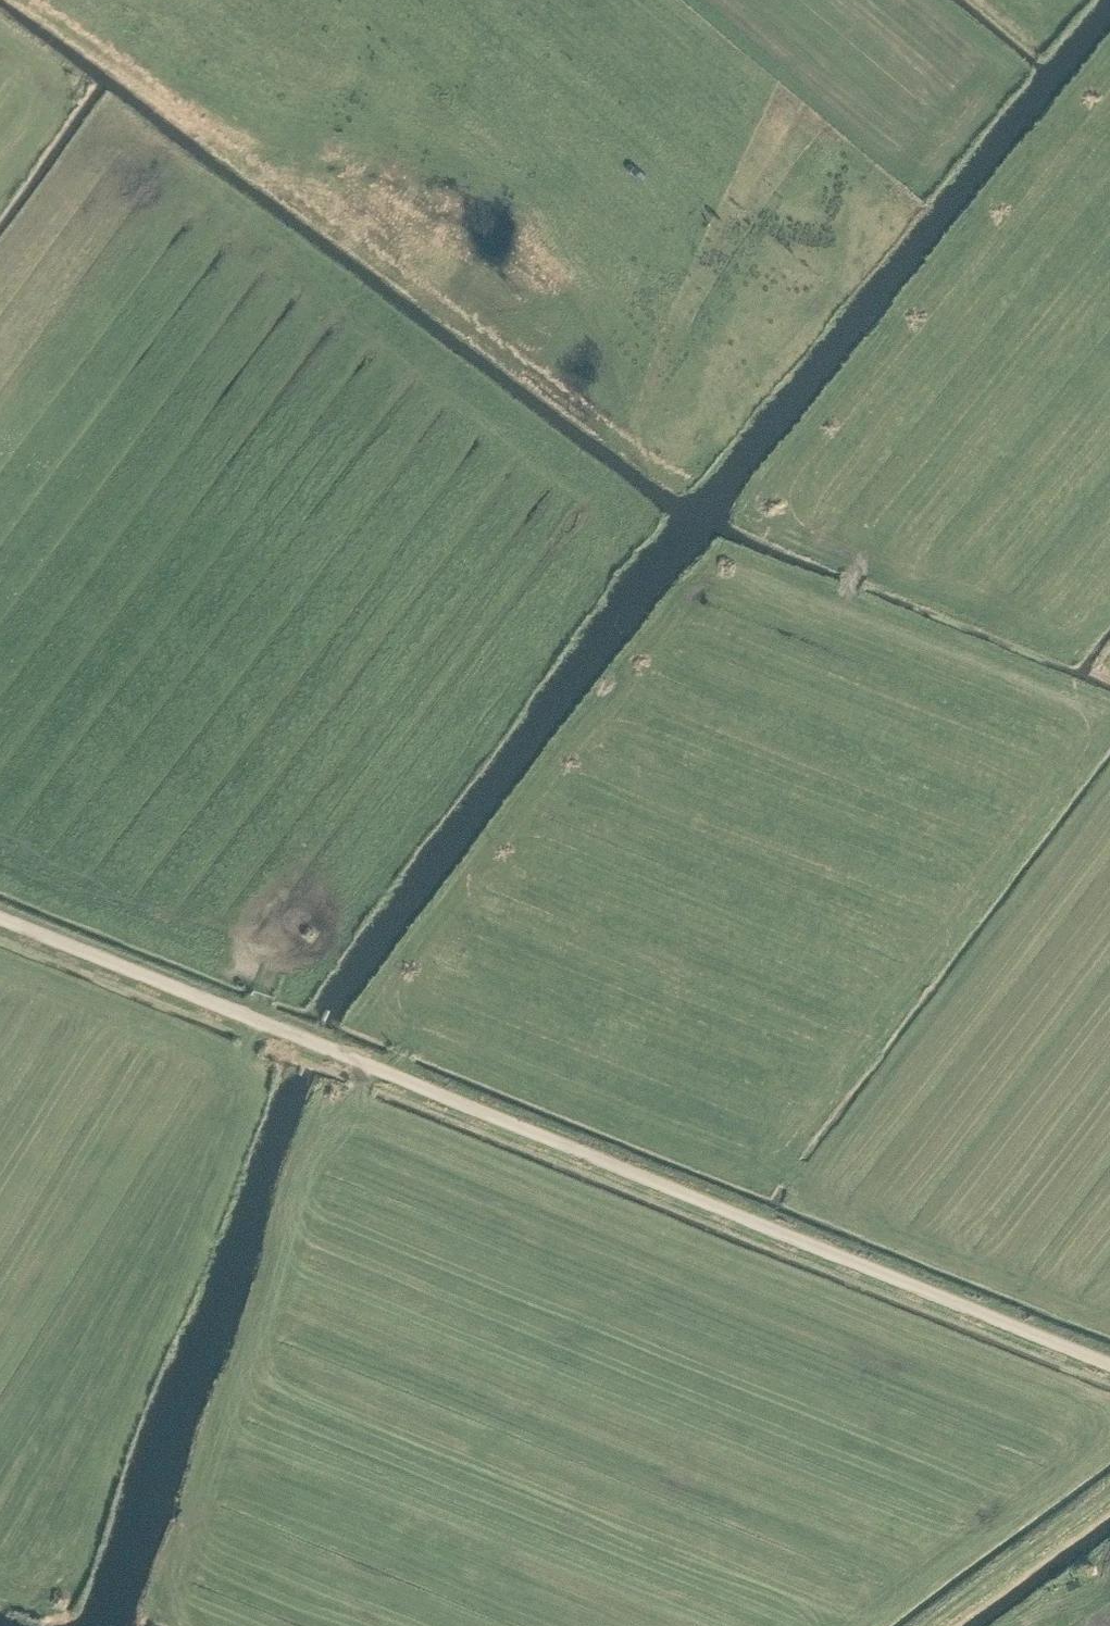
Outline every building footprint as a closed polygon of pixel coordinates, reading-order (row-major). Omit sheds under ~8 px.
[(1077,1625),(1109,1625),(1109,1603),(1077,1625)]
